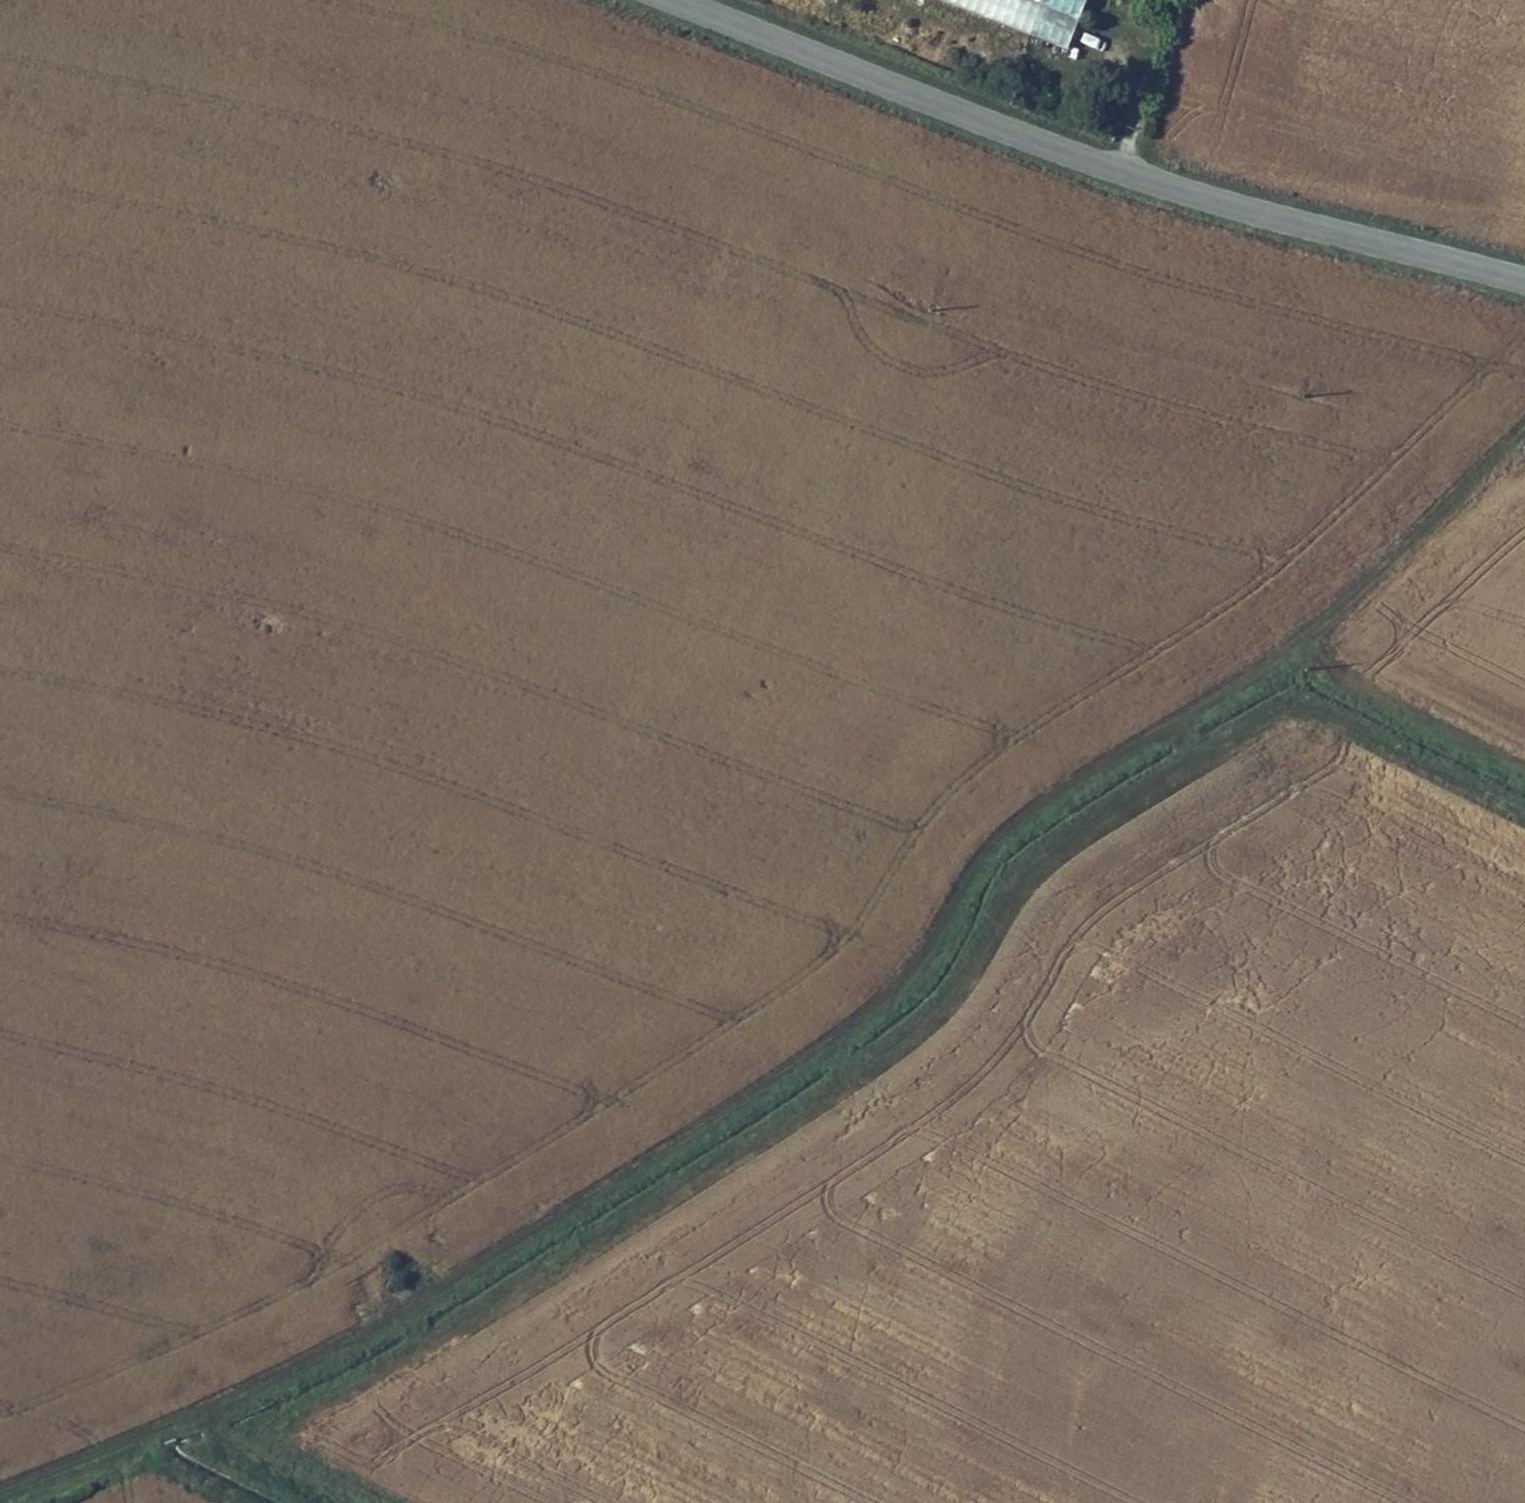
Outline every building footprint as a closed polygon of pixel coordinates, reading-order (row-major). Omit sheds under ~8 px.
[(1087,0),(936,0),(1068,50),(1087,0)]
